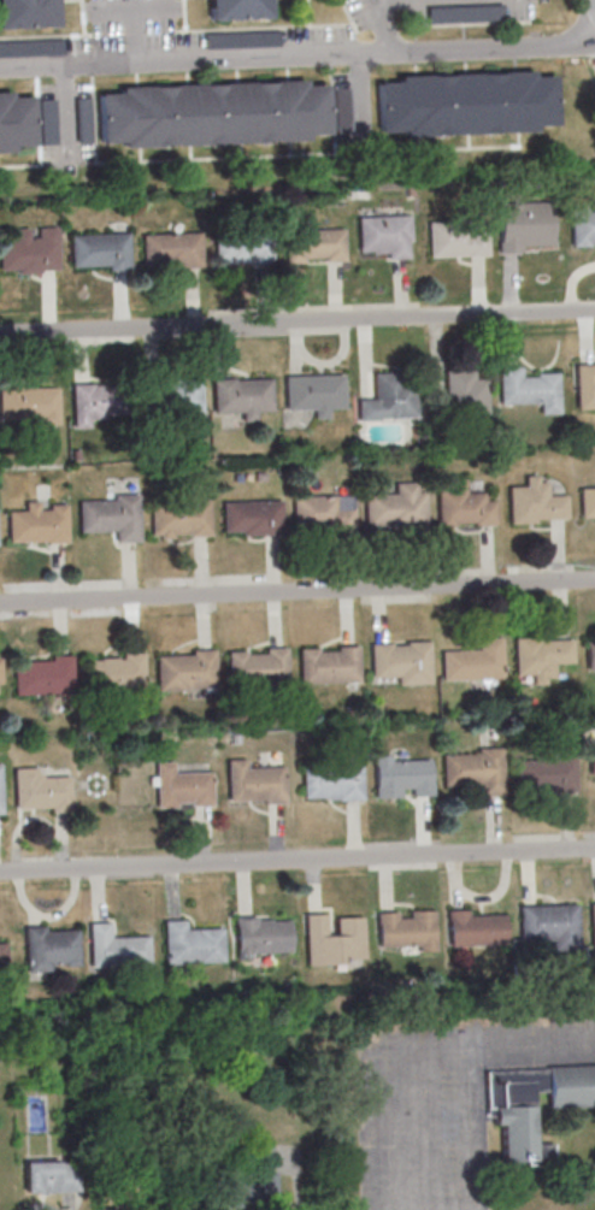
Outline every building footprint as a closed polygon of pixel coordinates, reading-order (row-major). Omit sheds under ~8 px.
[(54,29),(0,31),(0,0),(53,0),(54,29)] [(208,23),(207,0),(267,0),(269,20),(208,23)] [(503,6),(428,6),(428,23),(503,23),(503,6)] [(62,56),(62,41),(0,41),(0,56),(62,56)] [(396,78),(531,72),(532,77),(553,76),(555,126),(534,128),(534,134),(399,140),(399,134),(378,135),(376,84),(396,83),(396,78)] [(117,90),(302,82),(302,87),(323,85),(325,136),(305,137),(305,143),(119,150),(119,146),(99,146),(96,96),(117,95),(117,90)] [(8,150),(0,151),(0,89),(6,89),(7,94),(28,93),(30,143),(8,144),(8,150)] [(336,131),(349,131),(349,89),(336,89),(336,131)] [(76,142),(91,142),(91,97),(76,97),(76,142)] [(55,144),(55,99),(40,99),(40,144),(55,144)] [(552,202),(497,203),(499,253),(520,252),(520,246),(553,246),(552,202)] [(587,212),(594,212),(594,244),(589,244),(589,247),(571,247),(570,209),(587,208),(587,212)] [(355,217),(408,214),(410,241),(406,241),(407,259),(387,260),(387,254),(373,254),(373,252),(358,252),(355,217)] [(428,223),(470,222),(471,232),(487,231),(488,256),(465,258),(465,255),(429,256),(428,223)] [(55,266),(0,268),(0,238),(12,238),(12,226),(28,226),(28,236),(36,236),(36,228),(54,226),(55,266)] [(283,231),(342,229),(343,264),(320,265),(320,262),(284,264),(283,231)] [(140,232),(199,230),(200,266),(178,266),(177,264),(141,266),(140,232)] [(69,235),(128,231),(129,267),(106,268),(106,265),(70,267),(69,235)] [(212,234),(269,231),(270,262),(248,264),(248,261),(224,262),(224,259),(213,259),(212,234)] [(575,408),(594,408),(594,362),(573,364),(575,408)] [(499,367),(500,403),(538,402),(539,414),(562,413),(561,375),(523,375),(523,366),(499,367)] [(443,368),(472,368),(472,377),(484,377),(485,413),(449,414),(449,417),(428,417),(428,396),(444,395),(443,368)] [(371,372),(400,371),(400,379),(413,379),(413,415),(377,417),(377,419),(355,419),(355,399),(372,397),(371,372)] [(282,376),(341,372),(342,406),(284,408),(282,376)] [(210,378),(269,376),(270,409),(212,412),(210,378)] [(140,380),(198,378),(200,412),(141,414),(140,380)] [(70,384),(129,382),(130,414),(71,417),(70,384)] [(55,418),(0,420),(0,386),(54,384),(55,418)] [(506,485),(523,485),(523,474),(536,474),(536,482),(546,480),(546,495),(565,494),(565,517),(532,518),(534,521),(508,523),(506,485)] [(434,490),(450,489),(450,479),(464,478),(465,492),(482,491),(483,501),(493,500),(494,524),(471,525),(471,521),(460,523),(461,525),(436,527),(434,490)] [(577,488),(594,487),(594,519),(593,519),(593,515),(578,517),(577,488)] [(363,494),(422,491),(423,527),(400,529),(400,525),(364,527),(363,494)] [(75,500),(111,498),(111,494),(136,494),(137,541),(113,542),(112,530),(76,531),(75,500)] [(290,496),(349,494),(352,530),(329,530),(329,527),(291,529),(290,496)] [(219,501),(278,498),(279,535),(257,535),(257,532),(220,535),(219,501)] [(148,502),(207,500),(208,535),(185,536),(185,533),(149,535),(148,502)] [(4,508),(64,506),(65,542),(42,542),(42,539),(6,541),(4,508)] [(511,637),(513,674),(530,674),(531,684),(544,684),(544,678),(553,677),(552,662),(570,662),(570,638),(537,641),(537,636),(511,637)] [(442,681),(503,679),(502,637),(478,638),(478,651),(441,652),(442,681)] [(367,643),(369,678),(428,675),(426,639),(405,641),(405,644),(387,645),(387,642),(367,643)] [(587,673),(594,673),(594,640),(587,640),(587,673)] [(296,648),(299,683),(358,680),(355,644),(335,645),(335,650),(316,650),(316,647),(296,648)] [(225,650),(226,685),(285,683),(284,647),(263,648),(263,653),(245,654),(245,649),(225,650)] [(153,655),(154,690),(182,689),(182,686),(213,686),(212,649),(189,649),(189,654),(153,655)] [(82,659),(83,690),(142,687),(141,651),(119,653),(119,656),(98,657),(98,659),(82,659)] [(11,662),(12,693),(71,690),(69,655),(48,655),(48,660),(25,661),(25,662),(11,662)] [(441,754),(476,752),(476,748),(500,746),(501,793),(479,795),(479,784),(442,785),(441,754)] [(370,755),(388,754),(389,760),(428,759),(430,793),(410,795),(410,787),(399,787),(399,796),(372,797),(370,755)] [(514,759),(573,756),(576,792),(553,793),(553,790),(516,792),(514,759)] [(213,772),(174,772),(174,762),(161,762),(161,806),(212,806),(213,772)] [(224,767),(283,765),(284,799),(261,801),(261,798),(225,799),(224,767)] [(300,767),(359,765),(360,799),(338,801),(337,798),(301,799),(300,767)] [(12,768),(13,807),(48,805),(48,811),(69,810),(67,774),(40,775),(40,772),(35,772),(34,767),(12,768)] [(588,945),(594,945),(594,902),(585,903),(588,945)] [(516,905),(575,903),(577,949),(549,950),(548,939),(517,940),(516,905)] [(443,909),(444,944),(503,942),(502,914),(465,915),(465,908),(443,909)] [(372,911),(373,946),(414,944),(414,951),(431,950),(430,909),(406,910),(406,917),(394,917),(393,910),(372,911)] [(301,913),(304,964),(340,962),(340,957),(361,957),(359,915),(332,916),(334,933),(323,933),(322,913),(301,913)] [(231,915),(234,958),(247,958),(247,952),(288,951),(287,920),(267,920),(267,919),(254,919),(254,915),(231,915)] [(160,920),(163,963),(222,960),(220,928),(182,931),(182,919),(160,920)] [(86,922),(88,967),(147,964),(146,934),(107,937),(106,921),(86,922)] [(20,926),(23,972),(47,970),(47,963),(60,963),(60,966),(77,964),(75,928),(42,931),(42,925),(20,926)] [(488,1125),(501,1124),(502,1164),(553,1162),(552,1143),(536,1144),(534,1091),(548,1091),(548,1107),(594,1106),(594,1066),(487,1069),(488,1125)] [(75,1192),(75,1161),(24,1161),(24,1192),(75,1192)]
